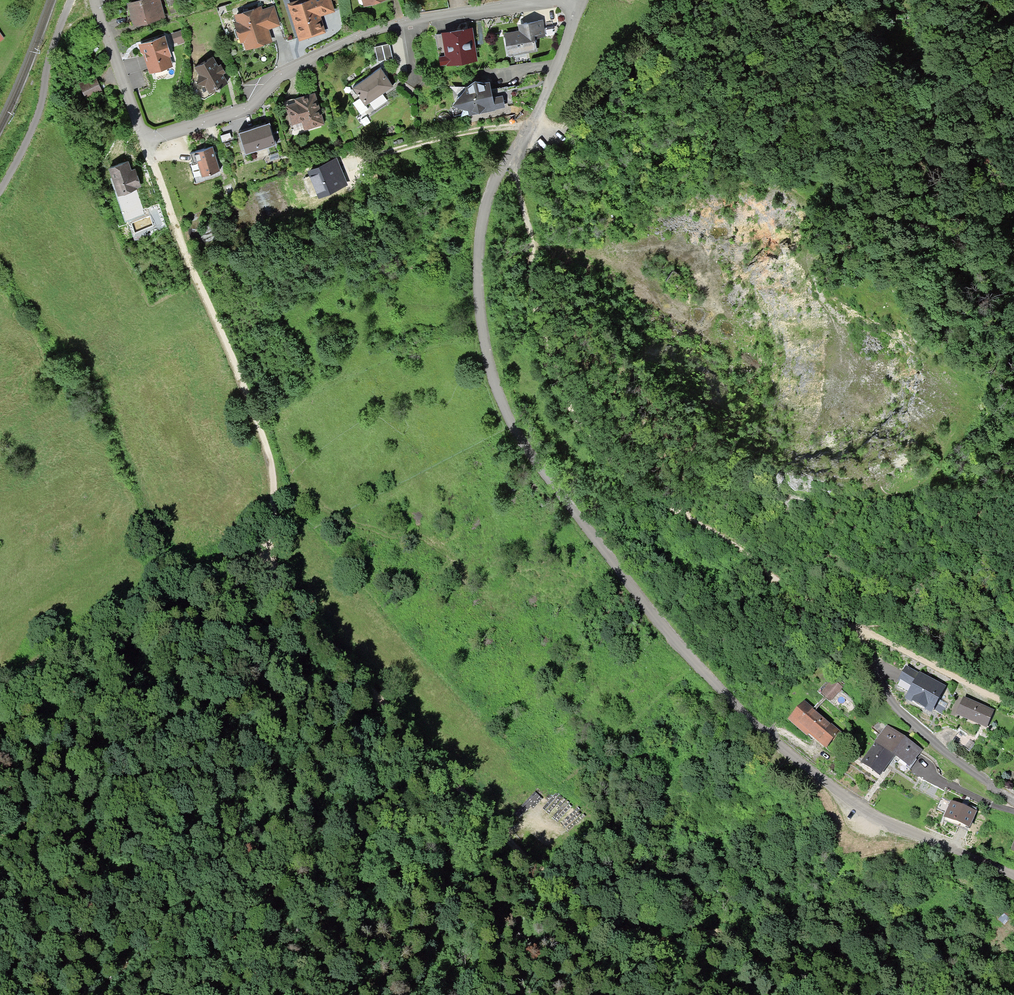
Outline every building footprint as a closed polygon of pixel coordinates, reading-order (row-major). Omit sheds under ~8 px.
[(136,23),(163,15),(159,0),(144,0),(130,4),(133,14),(136,23)] [(318,13),(316,8),(319,7),(321,12),(331,9),(328,0),(308,0),(291,6),(299,32),(307,30),(308,34),(317,31),(323,29),(318,13)] [(251,37),(254,46),(262,43),(271,40),(266,27),(278,24),(273,8),(261,12),(260,7),(237,14),(240,23),(236,24),(241,40),(245,39),(251,37)] [(897,14),(895,21),(905,22),(906,15),(897,14)] [(525,30),(521,31),(506,34),(508,45),(512,44),(514,54),(536,50),(534,38),(545,36),(542,20),(524,23),(525,27),(525,30)] [(472,50),(473,59),(477,58),(472,28),(468,29),(470,38),(469,38),(470,50),(472,50)] [(451,62),(473,59),(472,50),(470,50),(469,38),(470,38),(468,29),(461,30),(446,32),(450,53),(451,62)] [(436,34),(439,55),(450,53),(446,32),(436,34)] [(166,36),(143,43),(144,46),(142,51),(146,53),(148,60),(152,70),(155,71),(161,69),(163,66),(169,64),(170,61),(169,56),(171,54),(166,36)] [(251,37),(245,39),(248,48),(254,46),(251,37)] [(375,46),(378,61),(393,57),(389,43),(375,46)] [(439,55),(441,64),(451,62),(450,53),(439,55)] [(199,73),(197,82),(205,84),(210,92),(213,89),(217,88),(220,89),(220,86),(223,84),(227,82),(222,73),(225,71),(221,64),(218,65),(213,56),(195,66),(199,73)] [(366,104),(393,85),(381,67),(369,75),(353,86),(361,97),(366,104)] [(95,76),(80,83),(87,98),(102,91),(95,76)] [(215,93),(213,89),(210,92),(205,84),(197,82),(192,80),(188,94),(204,99),(215,93)] [(469,86),(459,95),(457,97),(459,104),(465,106),(462,115),(480,111),(479,110),(487,108),(487,109),(493,108),(493,107),(504,104),(502,96),(491,98),(489,88),(489,85),(488,82),(484,82),(478,81),(473,82),(469,86)] [(493,89),(489,88),(491,98),(502,96),(504,104),(524,101),(521,85),(508,88),(508,87),(493,89)] [(454,88),(459,95),(469,86),(454,88)] [(303,96),(296,98),(298,102),(287,105),(292,123),(303,120),(305,128),(323,123),(318,104),(314,105),(311,94),(303,96)] [(366,104),(361,97),(353,102),(361,113),(369,108),(366,104)] [(267,127),(266,122),(257,125),(239,130),(246,152),(277,143),(270,121),(269,121),(270,126),(267,127)] [(220,169),(213,145),(207,147),(208,149),(205,150),(205,148),(191,152),(193,161),(194,162),(198,160),(202,175),(220,169)] [(194,162),(193,161),(189,162),(195,181),(221,173),(220,169),(202,175),(198,160),(194,162)] [(111,167),(113,175),(119,193),(120,192),(127,190),(136,187),(136,186),(138,185),(133,170),(131,171),(128,161),(111,167)] [(328,163),(310,170),(316,183),(317,183),(321,193),(345,183),(340,170),(336,161),(328,164),(328,163)] [(914,688),(921,677),(907,669),(901,681),(914,688)] [(931,711),(943,689),(921,677),(914,688),(911,694),(908,700),(921,706),(931,711)] [(914,688),(901,681),(898,687),(911,694),(914,688)] [(965,701),(959,715),(972,720),(986,726),(991,712),(965,701)] [(805,704),(792,719),(826,748),(839,733),(805,704)] [(873,729),(883,736),(888,729),(878,722),(873,729)] [(919,751),(888,729),(883,736),(878,743),(894,754),(909,765),(914,757),(919,751)] [(959,732),(953,741),(969,752),(975,743),(959,732)] [(884,768),(894,754),(878,743),(863,763),(879,774),(884,768)] [(978,808),(952,799),(944,820),(971,829),(978,808)]
